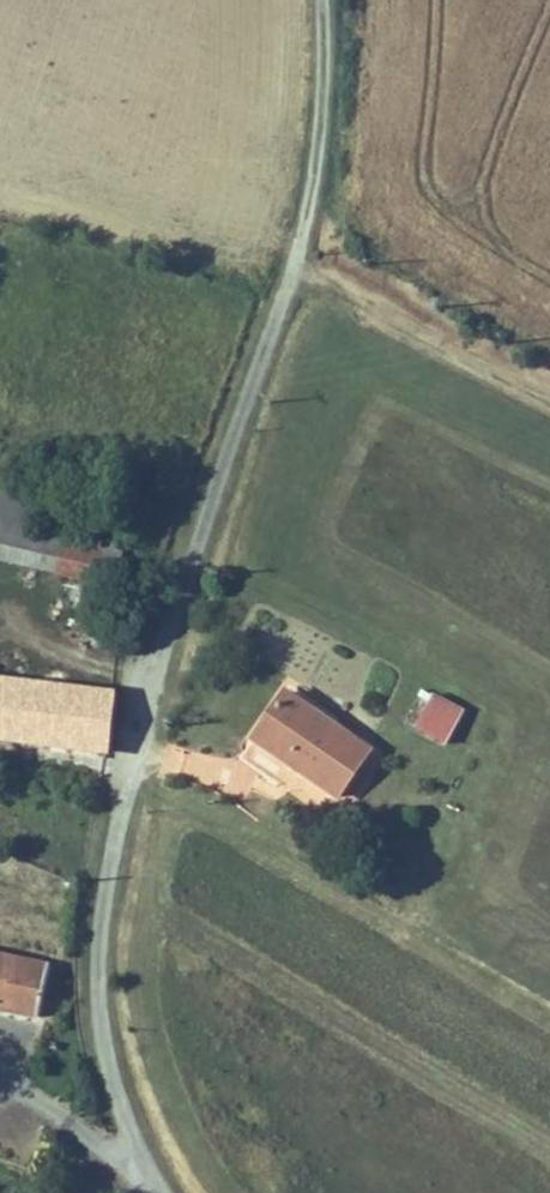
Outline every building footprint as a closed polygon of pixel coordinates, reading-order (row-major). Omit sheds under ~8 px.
[(95,734),(104,675),(18,660),(20,648),(2,645),(0,645),(0,716),(95,734)] [(141,683),(104,675),(95,734),(131,742),(141,683)] [(447,747),(465,708),(431,692),(413,731),(447,747)] [(324,697),(305,746),(391,779),(410,730),(324,697)] [(67,1000),(78,946),(0,930),(0,986),(67,1000)]
